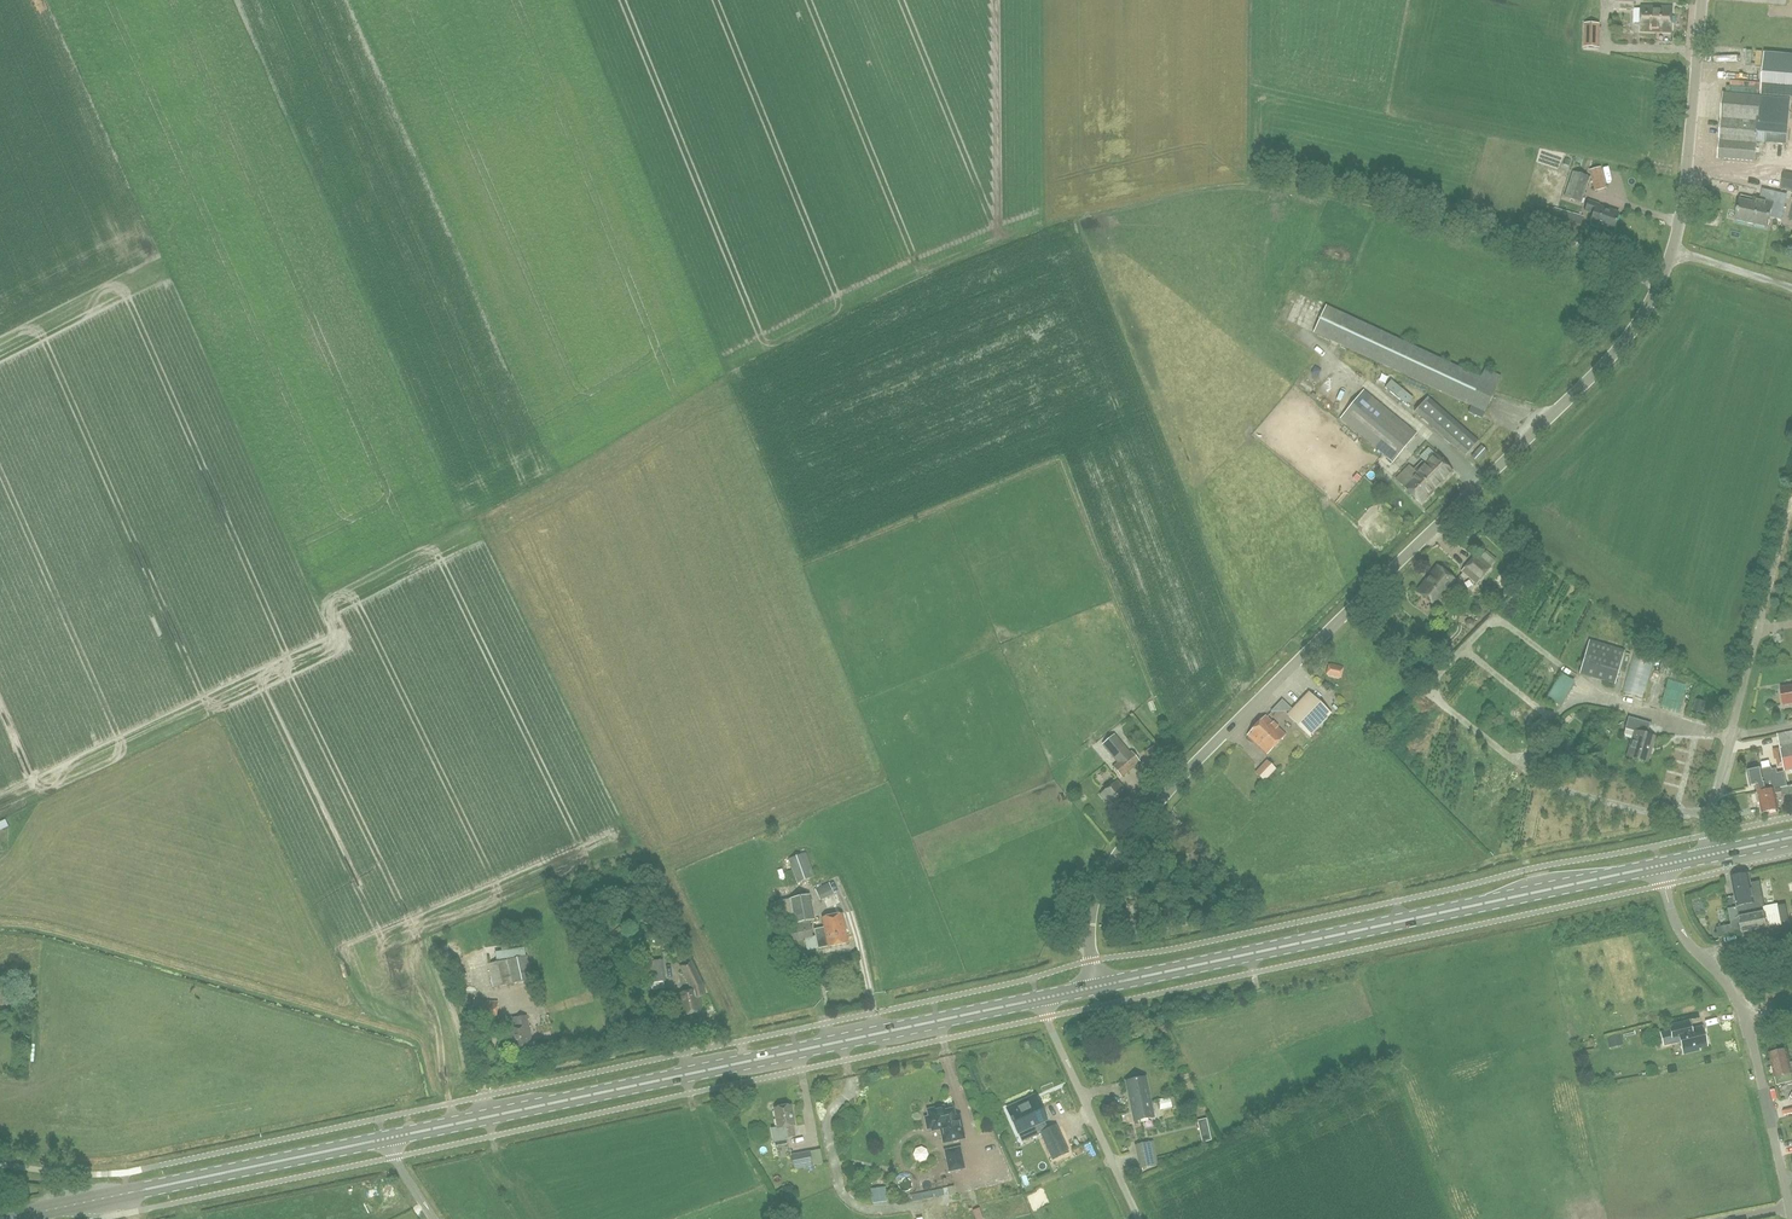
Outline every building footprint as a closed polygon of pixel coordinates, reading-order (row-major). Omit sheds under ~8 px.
[(1614,9),(1633,10),(1635,0),(1615,0),(1614,9)] [(1639,29),(1671,32),(1674,7),(1641,4),(1639,29)] [(1599,48),(1599,24),(1585,23),(1584,48),(1599,48)] [(1765,53),(1761,95),(1791,97),(1791,56),(1765,53)] [(1786,145),(1790,100),(1724,94),(1718,158),(1755,162),(1757,144),(1766,145),(1766,143),(1786,145)] [(1772,161),(1774,149),(1767,149),(1765,160),(1772,161)] [(1659,165),(1643,164),(1643,176),(1658,177),(1659,165)] [(1612,166),(1606,167),(1608,185),(1614,184),(1612,166)] [(1573,172),(1564,198),(1581,203),(1590,178),(1573,172)] [(1784,172),(1781,188),(1791,190),(1791,173),(1784,172)] [(1736,220),(1752,224),(1758,199),(1754,198),(1753,203),(1740,200),(1736,220)] [(1777,212),(1779,204),(1758,199),(1752,224),(1768,228),(1772,210),(1777,212)] [(1612,231),(1618,213),(1597,206),(1598,204),(1588,201),(1585,210),(1592,212),(1589,223),(1612,231)] [(1709,225),(1717,227),(1720,211),(1711,210),(1709,225)] [(1388,373),(1385,381),(1396,385),(1399,376),(1388,373)] [(1416,412),(1421,416),(1435,429),(1458,449),(1457,451),(1466,458),(1479,442),(1428,398),(1416,412)] [(1398,451),(1418,435),(1403,417),(1397,422),(1389,425),(1387,426),(1384,418),(1380,412),(1377,414),(1365,418),(1362,410),(1359,405),(1345,417),(1348,428),(1357,425),(1357,426),(1373,445),(1386,442),(1387,445),(1390,448),(1383,450),(1390,458),(1398,451)] [(1478,462),(1487,453),(1481,446),(1472,456),(1478,462)] [(1418,471),(1436,489),(1452,473),(1434,455),(1418,471)] [(1436,489),(1418,471),(1402,488),(1420,505),(1436,489)] [(1476,584),(1491,567),(1476,554),(1462,571),(1476,584)] [(1458,591),(1452,587),(1456,581),(1437,566),(1417,592),(1436,607),(1441,600),(1447,605),(1458,591)] [(1501,575),(1506,581),(1516,572),(1511,566),(1501,575)] [(1590,640),(1579,675),(1614,685),(1625,650),(1590,640)] [(1642,694),(1648,664),(1638,661),(1634,679),(1639,680),(1636,693),(1642,694)] [(1329,665),(1327,674),(1329,677),(1338,679),(1341,678),(1343,669),(1341,667),(1332,664),(1329,665)] [(1782,687),(1784,705),(1791,704),(1791,686),(1782,687)] [(1310,693),(1288,716),(1310,737),(1332,715),(1310,693)] [(1701,713),(1703,703),(1696,701),(1693,711),(1701,713)] [(1266,716),(1257,725),(1277,745),(1286,735),(1266,716)] [(1647,762),(1655,736),(1647,734),(1650,723),(1629,717),(1626,728),(1635,731),(1628,756),(1647,762)] [(1277,745),(1257,725),(1247,735),(1267,755),(1277,745)] [(1778,734),(1785,771),(1791,770),(1791,732),(1778,734)] [(1119,761),(1113,767),(1121,777),(1140,761),(1131,751),(1130,753),(1114,734),(1104,742),(1119,761)] [(1264,781),(1276,769),(1267,761),(1255,773),(1264,781)] [(1779,809),(1775,794),(1782,792),(1781,788),(1787,787),(1784,772),(1777,773),(1776,769),(1772,770),(1771,767),(1761,769),(1761,768),(1747,771),(1751,786),(1756,785),(1758,792),(1755,793),(1758,803),(1760,802),(1763,813),(1779,809)] [(1115,813),(1132,799),(1117,780),(1100,794),(1115,813)] [(798,883),(815,876),(807,853),(789,859),(798,883)] [(1732,878),(1731,878),(1737,907),(1743,933),(1767,928),(1767,926),(1781,923),(1778,906),(1777,905),(1765,907),(1760,881),(1750,883),(1748,875),(1749,875),(1748,874),(1748,875),(1732,878)] [(820,901),(834,894),(829,883),(815,889),(820,901)] [(810,921),(815,920),(810,894),(790,899),(795,921),(795,924),(810,921)] [(779,924),(795,921),(790,899),(775,902),(779,924)] [(823,918),(825,927),(826,933),(846,929),(843,914),(823,918)] [(794,939),(795,941),(814,937),(810,921),(795,924),(791,925),(792,926),(777,929),(780,943),(794,939)] [(815,929),(819,948),(829,946),(829,947),(849,943),(846,929),(826,933),(825,927),(815,929)] [(493,988),(533,979),(528,955),(488,964),(493,988)] [(648,983),(666,982),(663,959),(645,961),(648,983)] [(699,997),(705,995),(703,984),(693,963),(682,969),(692,991),(678,994),(682,1016),(702,1011),(699,997)] [(587,987),(596,983),(589,965),(580,968),(587,987)] [(8,987),(0,986),(0,1005),(8,1006),(8,987)] [(513,1051),(533,1047),(527,1016),(513,1018),(515,1029),(509,1030),(513,1051)] [(1673,1038),(1679,1036),(1683,1053),(1699,1049),(1699,1047),(1706,1045),(1702,1028),(1692,1030),(1690,1020),(1670,1025),(1673,1038)] [(1612,1046),(1625,1043),(1622,1032),(1610,1035),(1612,1046)] [(1790,1063),(1787,1050),(1770,1054),(1775,1078),(1775,1077),(1777,1085),(1781,1084),(1781,1086),(1783,1087),(1785,1087),(1786,1085),(1786,1083),(1791,1082),(1791,1062),(1790,1063)] [(1135,1122),(1154,1118),(1146,1077),(1127,1081),(1135,1122)] [(1172,1107),(1171,1105),(1170,1097),(1158,1100),(1160,1109),(1172,1107)] [(1008,1109),(1019,1132),(1037,1124),(1041,1133),(1053,1160),(1069,1152),(1057,1126),(1048,1130),(1044,1121),(1046,1120),(1037,1100),(1020,1108),(1018,1104),(1008,1109)] [(787,1138),(796,1137),(794,1126),(795,1125),(792,1105),(774,1108),(778,1127),(771,1128),(774,1142),(787,1140),(787,1138)] [(958,1138),(964,1136),(960,1116),(956,1117),(954,1111),(943,1114),(942,1107),(928,1110),(930,1117),(926,1118),(928,1129),(932,1128),(932,1130),(941,1128),(944,1142),(958,1139),(958,1138)] [(1151,1142),(1140,1144),(1137,1145),(1138,1153),(1153,1150),(1151,1142)] [(930,1158),(928,1147),(915,1149),(917,1160),(930,1158)] [(960,1148),(946,1151),(950,1171),(964,1168),(960,1148)] [(794,1170),(813,1166),(810,1151),(791,1154),(794,1170)] [(1011,1171),(997,1176),(1000,1184),(1014,1178),(1011,1171)] [(887,1201),(885,1187),(872,1189),(873,1202),(887,1201)] [(950,1189),(914,1190),(914,1198),(950,1197),(950,1189)] [(977,1218),(988,1218),(982,1206),(973,1210),(977,1218)] [(939,1209),(929,1209),(930,1218),(939,1218),(939,1209)]
